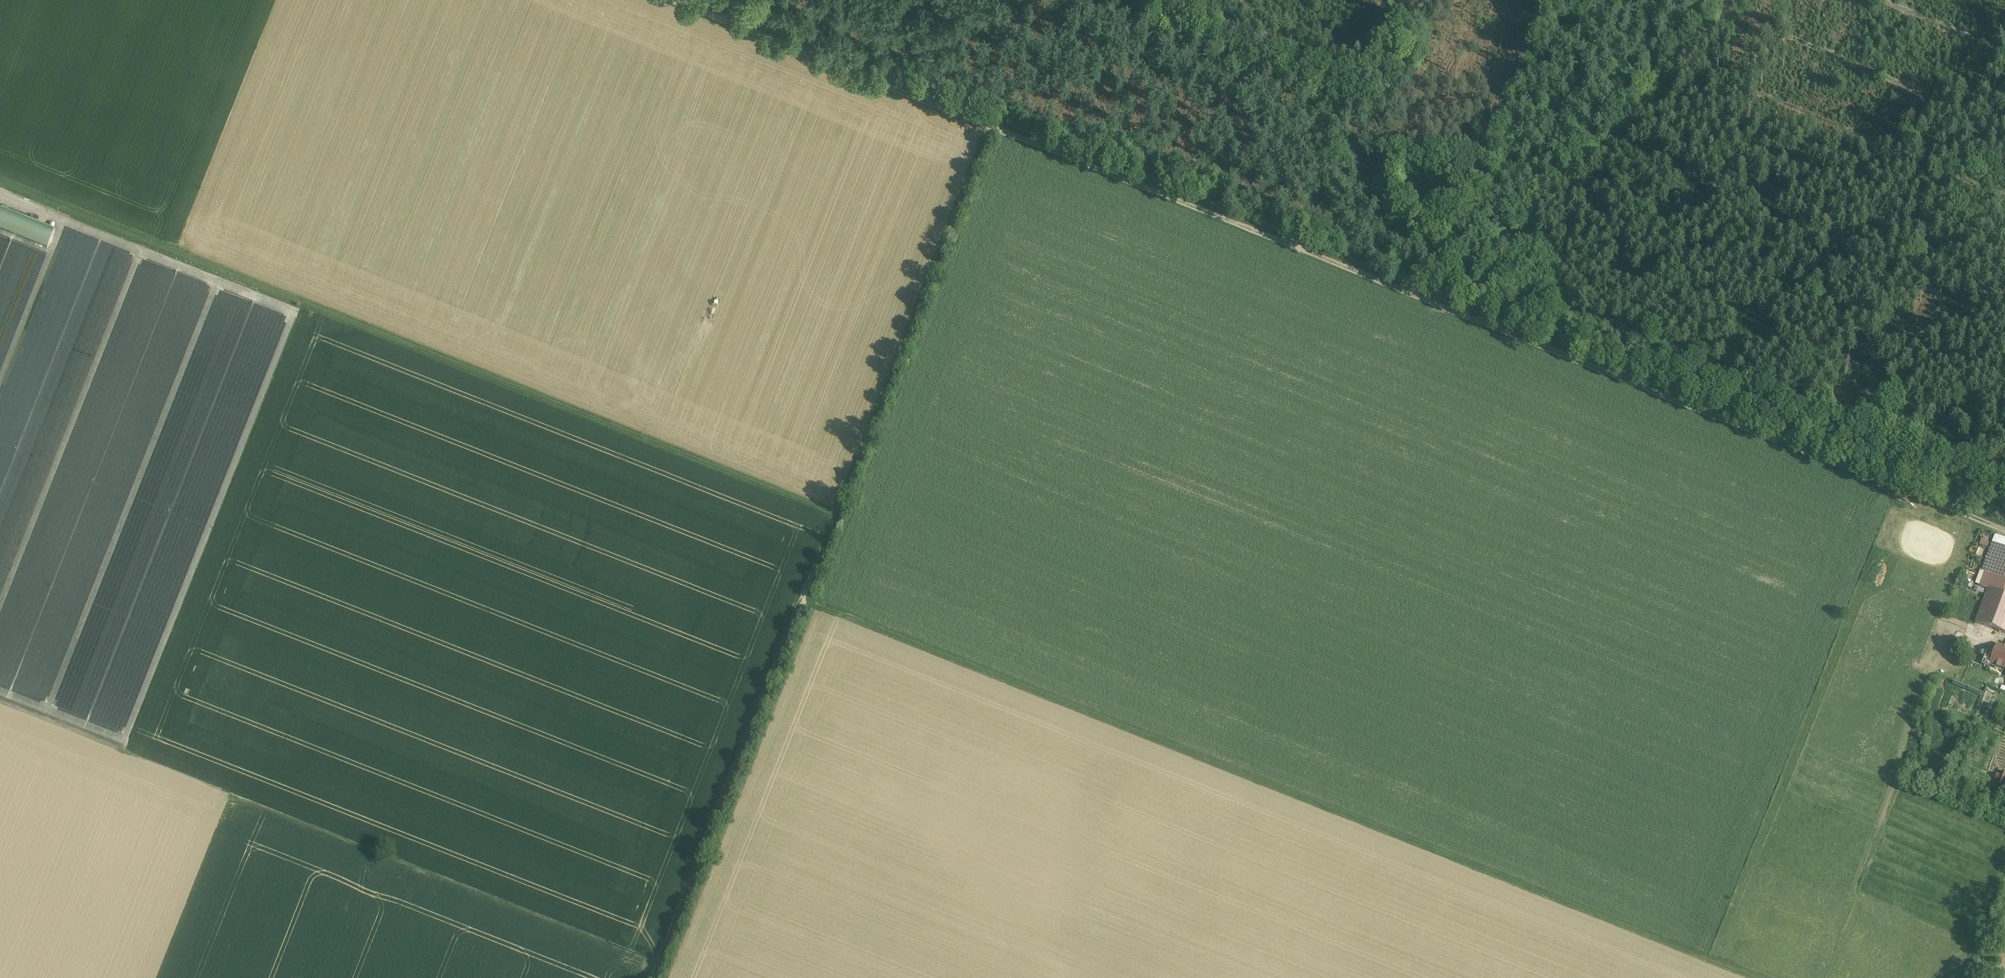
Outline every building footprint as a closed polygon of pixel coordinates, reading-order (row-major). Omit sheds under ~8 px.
[(48,247),(55,228),(0,207),(0,229),(48,247)] [(205,294),(208,286),(201,283),(198,292),(205,294)] [(281,329),(285,316),(275,313),(272,321),(274,321),(273,327),(281,329)] [(1994,543),(1978,585),(1987,589),(2002,594),(2004,587),(2004,547),(1994,543)] [(1987,589),(1975,623),(2004,634),(2004,595),(2002,594),(1987,589)] [(1997,646),(1990,663),(2004,669),(2004,650),(1997,646)]
